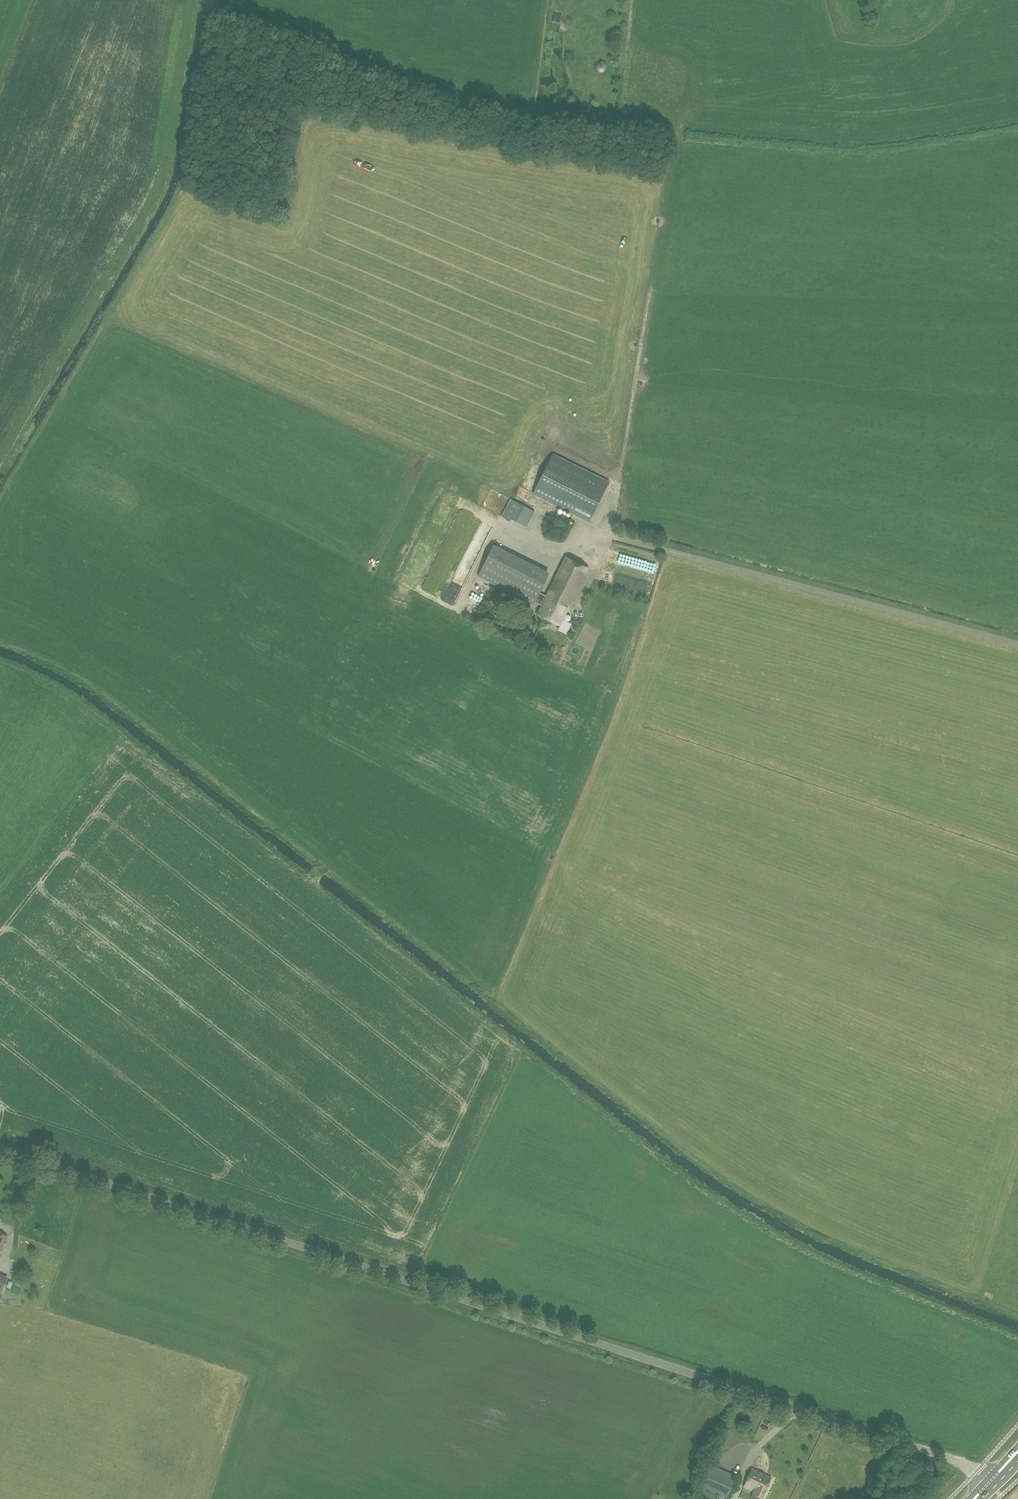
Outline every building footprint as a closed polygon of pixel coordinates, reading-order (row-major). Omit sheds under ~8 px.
[(554,454),(534,493),(590,522),(610,483),(554,454)] [(512,519),(520,504),(514,501),(511,499),(502,517),(511,521),(512,519)] [(534,604),(535,602),(542,605),(547,596),(540,593),(550,573),(494,544),(478,576),(534,604)] [(537,615),(560,626),(588,568),(566,557),(547,596),(542,605),(537,615)] [(473,618),(475,611),(468,609),(467,616),(473,618)] [(8,1236),(0,1233),(0,1255),(8,1236)] [(738,1476),(725,1471),(713,1465),(703,1487),(727,1498),(738,1476)] [(764,1474),(753,1469),(744,1487),(754,1491),(753,1493),(754,1493),(752,1497),(755,1498),(760,1498),(761,1497),(762,1497),(772,1477),(764,1474)]
